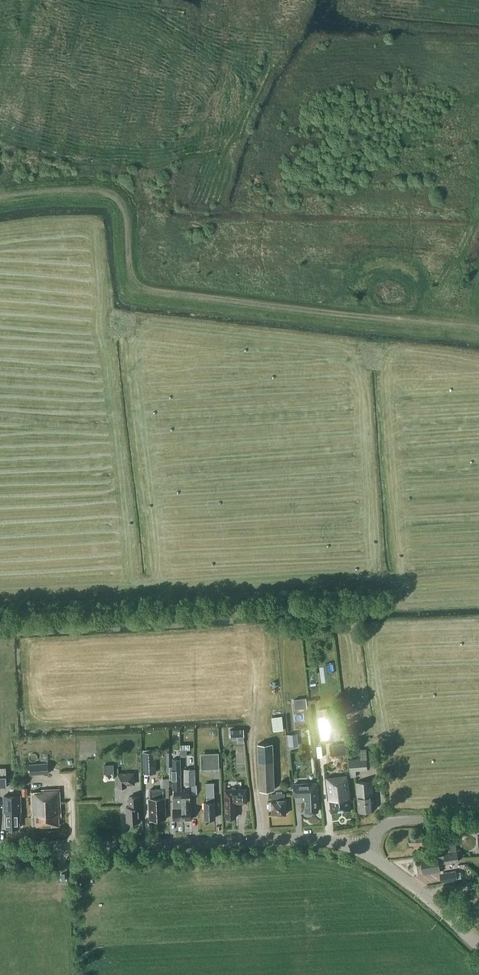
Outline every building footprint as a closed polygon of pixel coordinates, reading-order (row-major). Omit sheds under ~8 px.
[(306,697),(294,698),(295,708),(307,706),(306,697)] [(318,715),(321,739),(340,737),(337,712),(318,715)] [(272,716),(273,729),(282,728),(281,715),(272,716)] [(299,745),(298,733),(288,733),(289,746),(299,745)] [(274,788),(272,763),(272,760),(271,760),(270,748),(258,749),(258,761),(258,763),(260,789),(274,788)] [(367,768),(367,763),(366,748),(360,748),(361,757),(349,757),(350,775),(355,775),(355,769),(367,768)] [(143,750),(144,771),(156,770),(155,749),(143,750)] [(219,752),(205,753),(206,769),(220,768),(219,752)] [(174,788),(181,788),(180,759),(173,759),(173,766),(170,766),(170,779),(173,779),(173,788),(174,788)] [(49,773),(48,762),(30,763),(31,774),(49,773)] [(104,773),(114,773),(114,765),(104,765),(104,773)] [(194,767),(185,767),(185,783),(194,783),(194,767)] [(132,771),(118,772),(118,786),(126,786),(126,784),(133,784),(132,771)] [(345,773),(326,775),(328,798),(331,798),(332,810),(350,809),(349,799),(351,799),(349,773),(348,773),(347,771),(345,772),(345,773)] [(372,778),(354,780),(355,796),(356,796),(357,810),(373,809),(372,794),(373,794),(372,778)] [(318,809),(316,790),(316,781),(293,782),(294,794),(305,794),(305,810),(309,810),(311,811),(315,811),(316,809),(318,809)] [(215,808),(214,782),(207,782),(207,795),(206,795),(206,801),(204,801),(204,808),(205,808),(205,817),(214,817),(214,808),(215,808)] [(164,794),(163,786),(149,787),(150,795),(148,795),(149,803),(150,803),(151,819),(155,818),(155,817),(165,816),(165,807),(165,806),(165,797),(165,794),(164,794)] [(246,787),(225,788),(227,816),(236,816),(235,802),(247,801),(246,787)] [(60,816),(59,788),(41,789),(41,790),(32,790),(32,813),(35,813),(35,825),(58,824),(58,816),(60,816)] [(183,818),(181,788),(174,788),(174,802),(173,802),(173,807),(173,819),(183,818)] [(181,788),(183,818),(191,818),(191,807),(190,801),(189,788),(181,788)] [(272,813),(286,812),(285,792),(271,792),(271,800),(268,800),(269,808),(271,807),(272,813)] [(4,796),(5,811),(6,811),(6,828),(20,827),(19,819),(21,819),(21,812),(21,811),(21,795),(4,795),(4,796)] [(140,795),(129,795),(129,805),(126,805),(126,820),(139,820),(138,805),(140,805),(140,795)] [(424,847),(424,834),(418,834),(418,836),(409,836),(409,844),(414,844),(414,847),(424,847)] [(437,857),(421,859),(423,871),(424,871),(424,873),(440,871),(439,863),(446,862),(446,863),(459,861),(457,852),(444,854),(444,855),(437,856),(437,857)] [(457,871),(441,873),(441,880),(457,878),(457,871)]
